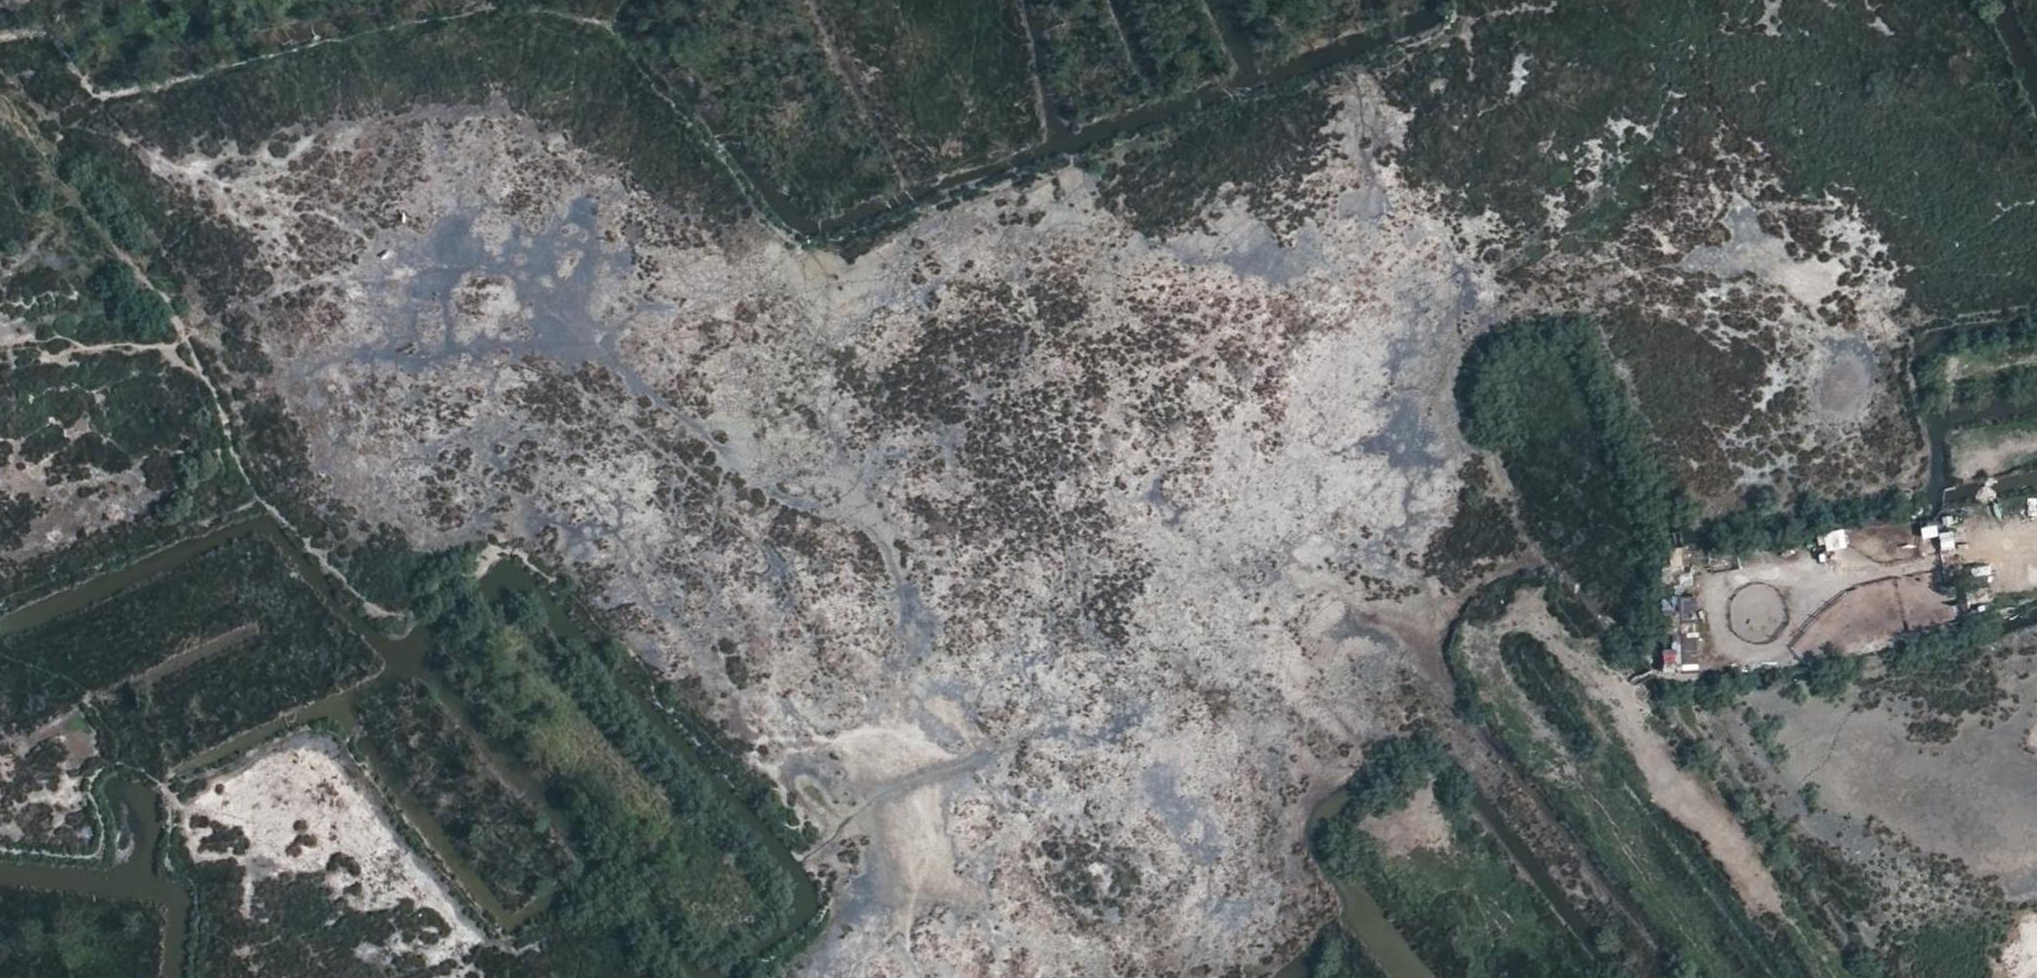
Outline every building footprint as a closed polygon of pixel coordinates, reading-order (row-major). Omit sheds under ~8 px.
[(1922,540),(1939,537),(1936,520),(1919,523),(1922,540)] [(1847,529),(1825,532),(1827,550),(1849,547),(1847,529)] [(1684,545),(1667,549),(1673,580),(1691,577),(1684,545)] [(1912,633),(1949,624),(1935,571),(1899,581),(1912,633)] [(1683,615),(1684,669),(1699,669),(1697,596),(1663,596),(1663,616),(1683,615)] [(1664,671),(1683,670),(1681,641),(1662,643),(1664,671)]
